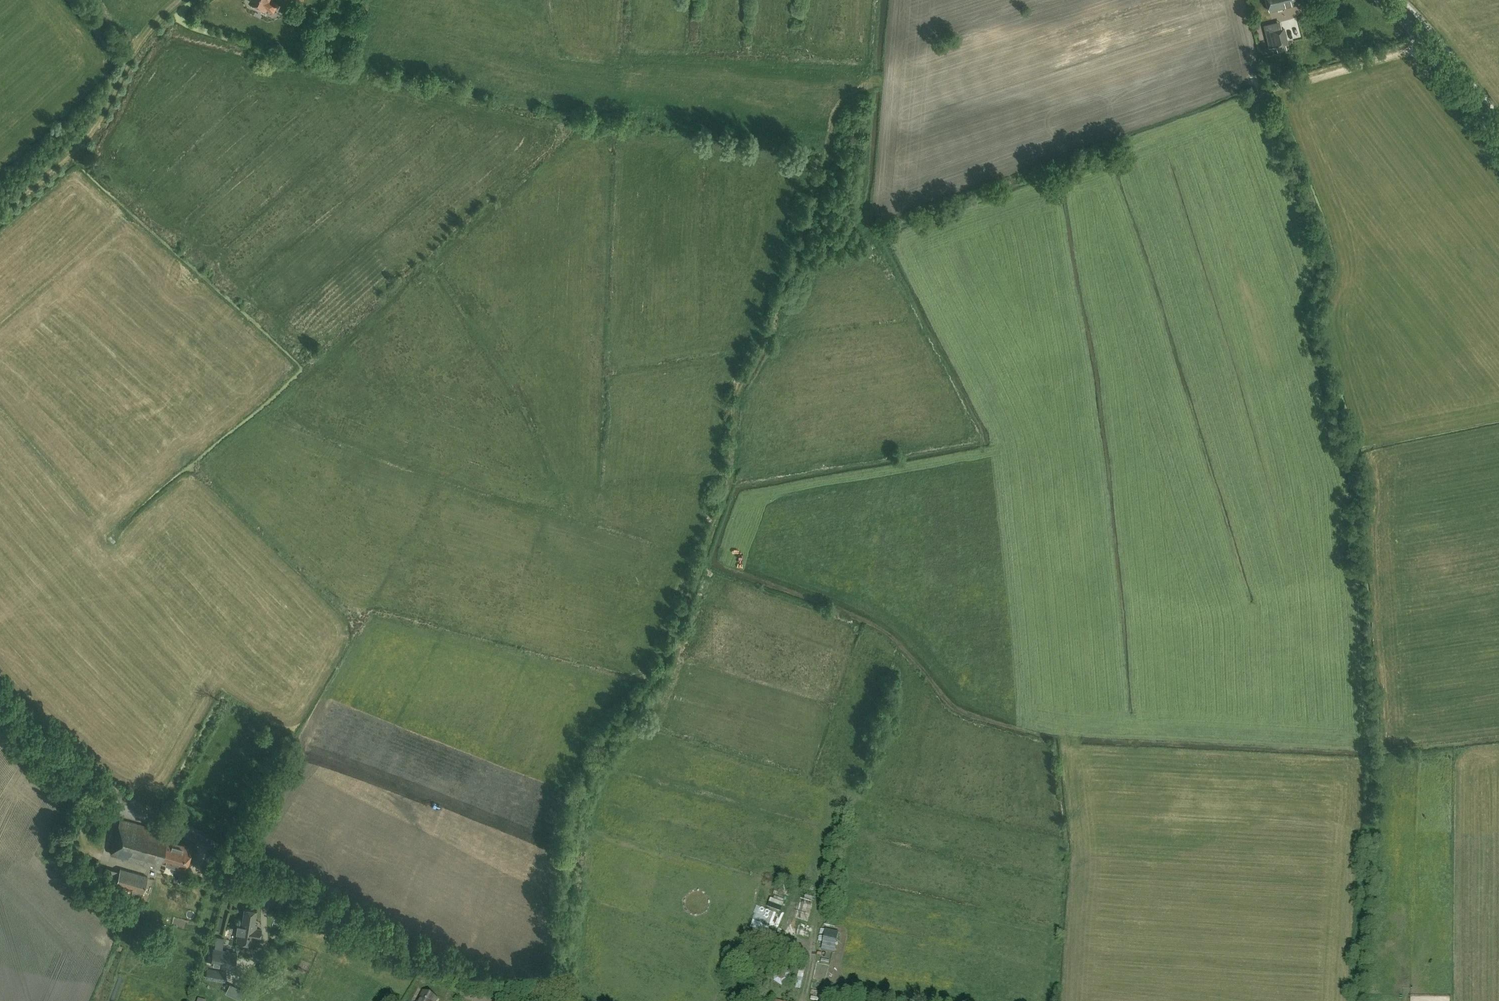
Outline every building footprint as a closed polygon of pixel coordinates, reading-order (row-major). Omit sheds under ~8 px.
[(250,1),(266,9),(266,8),(274,12),(278,3),(272,0),(250,0),(250,1)] [(1269,10),(1299,3),(1298,0),(1267,0),(1269,10)] [(288,3),(282,14),(292,19),(297,7),(288,3)] [(1286,43),(1283,27),(1270,30),(1270,31),(1267,31),(1268,38),(1271,47),(1276,46),(1278,51),(1287,48),(1285,43),(1286,43)] [(190,850),(190,848),(167,842),(168,839),(160,837),(160,830),(120,819),(111,853),(119,856),(119,859),(150,868),(151,865),(159,867),(160,862),(165,864),(165,862),(185,868),(188,857),(189,856),(190,852),(190,850)] [(147,876),(120,868),(114,886),(142,894),(147,876)] [(181,870),(180,881),(190,881),(190,871),(181,870)] [(254,927),(257,910),(244,908),(242,925),(237,924),(236,932),(240,932),(239,941),(245,942),(244,946),(252,947),(252,943),(254,943),(255,937),(260,938),(261,929),(254,927)] [(214,949),(211,965),(233,968),(236,953),(222,950),(215,949),(214,949)] [(225,971),(209,969),(208,978),(223,981),(225,971)] [(775,983),(786,986),(789,976),(777,973),(775,983)] [(242,993),(244,985),(229,980),(227,989),(242,993)] [(424,992),(419,1000),(436,1000),(437,1000),(424,992)]
